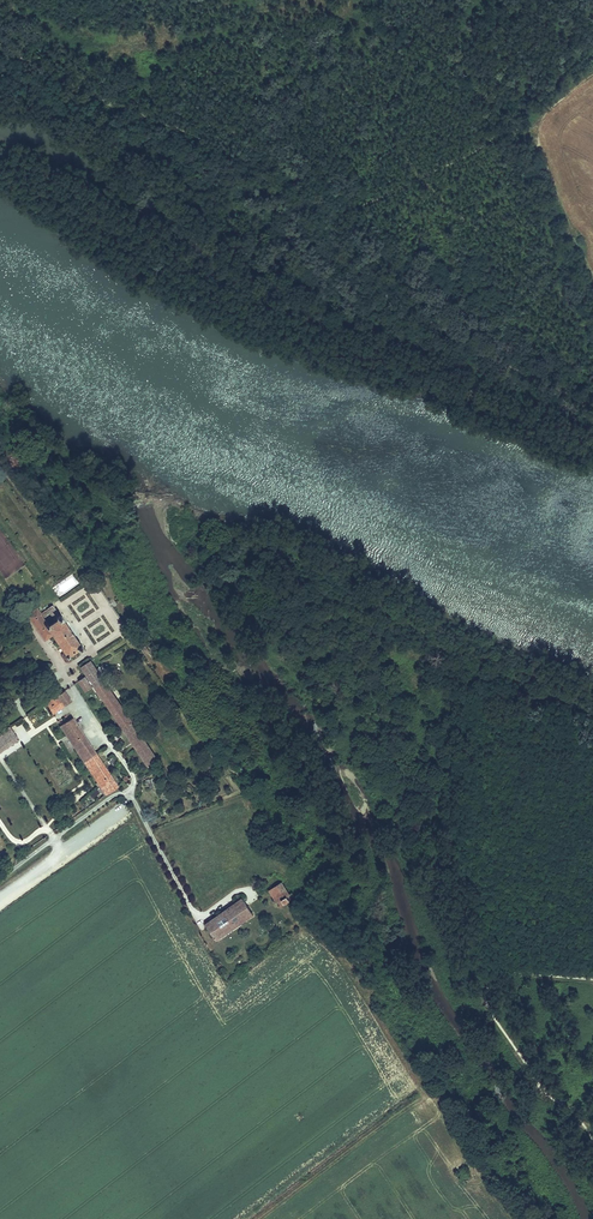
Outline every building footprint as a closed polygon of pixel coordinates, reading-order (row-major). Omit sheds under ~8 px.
[(27,612),(44,640),(52,634),(66,653),(65,654),(66,657),(69,655),(68,653),(76,648),(78,651),(83,648),(79,643),(78,643),(61,618),(62,618),(59,613),(58,613),(51,603),(46,606),(55,618),(50,622),(47,617),(45,618),(43,615),(46,613),(43,609),(40,610),(37,606),(27,612)] [(144,762),(152,757),(152,756),(86,658),(79,664),(83,673),(75,679),(82,689),(91,683),(118,723),(144,762)] [(65,689),(47,702),(53,712),(72,700),(65,689)] [(67,738),(104,793),(115,785),(96,755),(69,715),(63,719),(57,723),(67,738)] [(19,737),(11,725),(10,725),(0,732),(0,750),(19,737)] [(94,797),(99,793),(96,790),(85,799),(83,797),(79,800),(85,807),(94,798),(94,797)] [(280,882),(270,890),(282,905),(295,895),(293,892),(290,894),(280,882)] [(243,898),(206,923),(217,939),(253,914),(243,898)]
